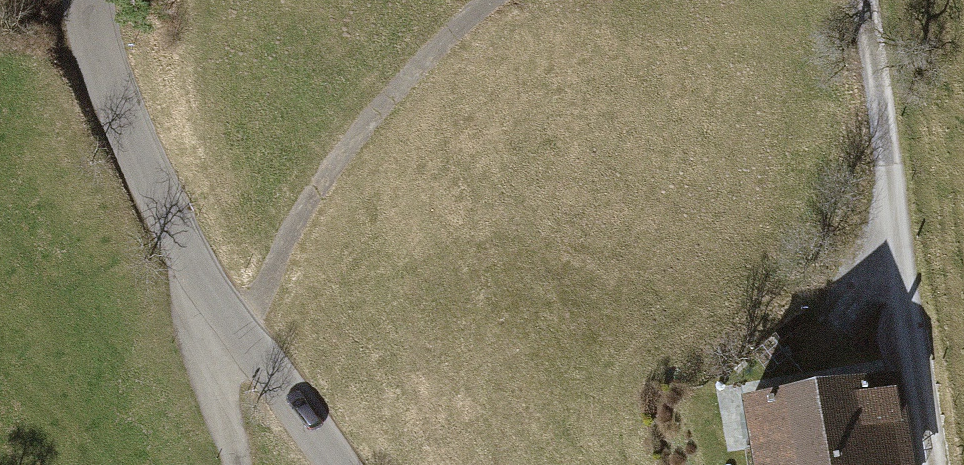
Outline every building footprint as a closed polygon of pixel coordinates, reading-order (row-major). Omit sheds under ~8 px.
[(739,409),(749,464),(915,464),(899,380),(739,409)]
